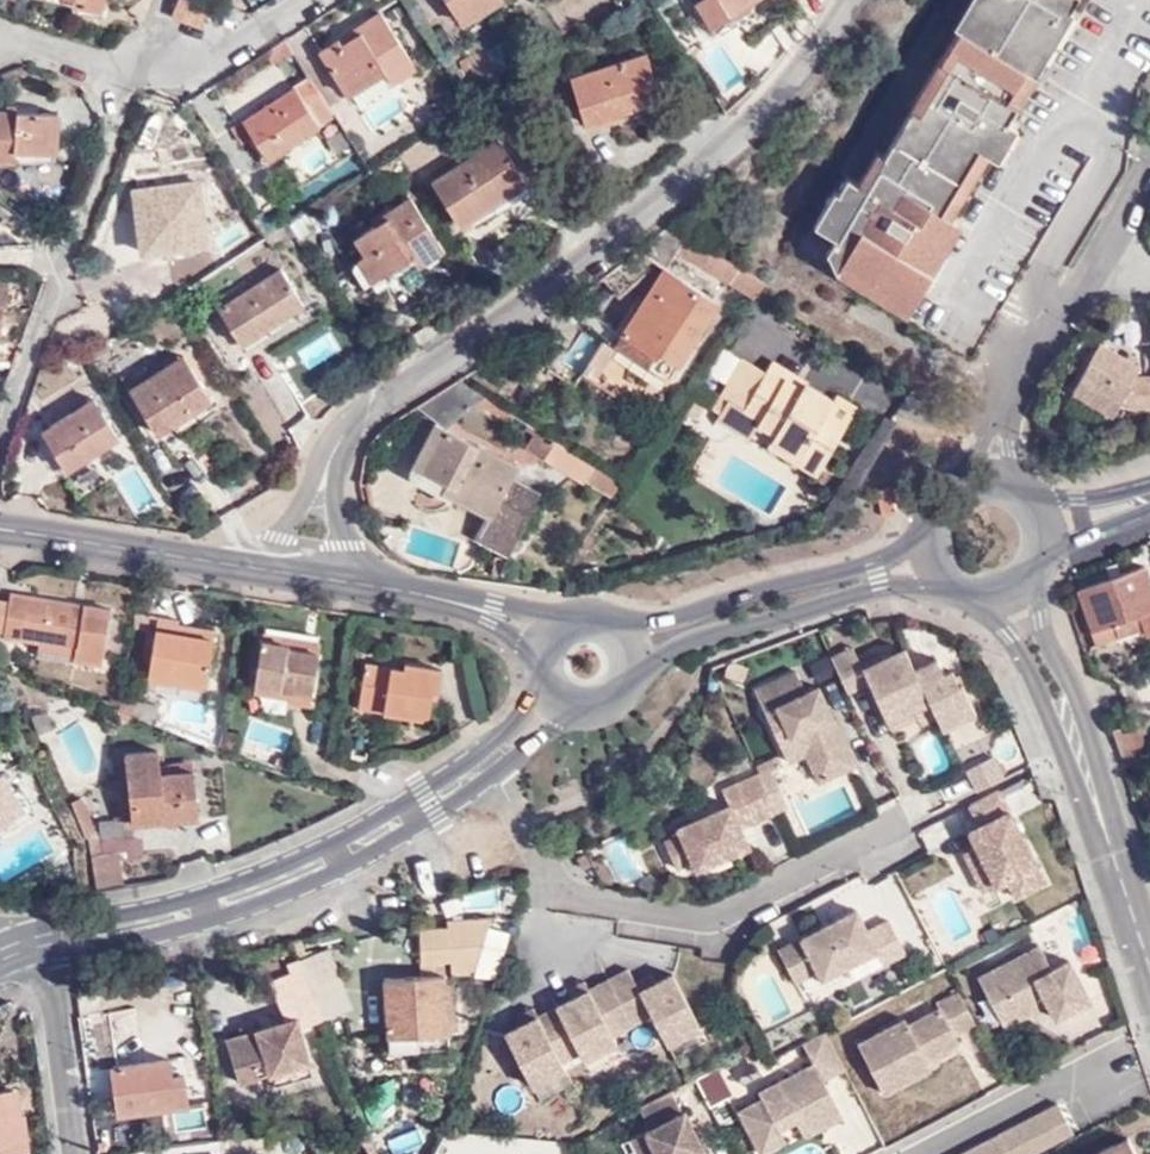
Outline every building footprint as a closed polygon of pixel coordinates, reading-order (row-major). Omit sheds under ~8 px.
[(82,6),(103,9),(104,0),(83,0),(82,6)] [(172,19),(206,30),(214,7),(193,0),(179,0),(172,19)] [(459,27),(500,0),(441,0),(459,27)] [(699,5),(713,25),(753,0),(708,0),(699,5)] [(977,2),(943,64),(950,69),(940,84),(934,80),(925,96),(934,101),(922,118),(915,115),(889,163),(873,195),(864,190),(851,185),(844,197),(839,196),(820,230),(840,241),(837,247),(853,255),(848,266),(920,305),(954,241),(946,237),(956,220),(945,213),(989,134),(998,138),(1008,122),(1016,105),(1008,100),(1061,3),(1068,7),(1071,0),(978,0),(977,2)] [(1008,100),(1016,105),(1069,7),(1068,7),(1061,3),(1008,100)] [(415,72),(382,15),(322,54),(350,98),(382,76),(392,88),(415,72)] [(645,56),(570,79),(585,126),(634,113),(632,106),(659,100),(645,56)] [(950,69),(943,64),(934,80),(940,84),(950,69)] [(925,96),(915,115),(922,118),(934,101),(925,96)] [(289,158),(340,125),(323,99),(302,112),(292,98),(239,130),(261,160),(282,149),(289,158)] [(71,149),(71,110),(5,109),(4,162),(30,162),(31,148),(71,149)] [(945,213),(956,220),(991,156),(999,160),(1018,129),(1008,122),(998,138),(989,134),(945,213)] [(531,199),(496,145),(432,186),(459,230),(492,209),(500,219),(531,199)] [(879,159),(864,190),(873,195),(889,163),(879,159)] [(138,254),(174,248),(171,232),(201,226),(192,183),(128,193),(138,254)] [(436,257),(402,199),(374,215),(378,222),(349,241),(359,254),(350,261),(364,283),(405,259),(414,270),(436,257)] [(946,237),(954,241),(964,223),(956,220),(946,237)] [(758,283),(681,237),(659,221),(633,252),(599,278),(614,296),(654,263),(664,268),(674,250),(748,296),(758,283)] [(171,232),(174,248),(204,243),(201,226),(171,232)] [(843,281),(911,319),(919,306),(920,305),(848,266),(853,255),(837,247),(831,257),(843,281)] [(659,267),(616,344),(651,362),(653,359),(674,369),(712,300),(659,267)] [(303,306),(282,270),(220,305),(241,339),(303,306)] [(0,281),(0,340),(3,310),(9,309),(9,281),(0,281)] [(564,361),(586,373),(599,351),(578,338),(564,361)] [(651,362),(616,344),(611,352),(667,382),(674,369),(653,359),(651,362)] [(1149,409),(1149,375),(1136,375),(1139,368),(1097,345),(1072,391),(1114,414),(1119,404),(1134,410),(1149,409)] [(595,378),(611,352),(602,346),(599,351),(586,373),(595,378)] [(180,352),(129,383),(155,426),(206,396),(180,352)] [(710,409),(722,415),(729,403),(743,413),(740,416),(757,427),(774,438),(773,440),(802,458),(808,448),(827,459),(859,406),(836,393),(834,398),(803,380),(796,392),(764,371),(742,358),(710,409)] [(771,358),(764,371),(796,392),(803,380),(804,378),(771,358)] [(425,402),(410,413),(434,425),(447,432),(468,418),(482,399),(457,385),(436,395),(425,402)] [(116,431),(93,396),(40,427),(64,465),(95,446),(94,445),(116,431)] [(729,403),(722,415),(719,421),(748,439),(757,427),(740,416),(743,413),(729,403)] [(432,471),(447,432),(434,425),(420,463),(432,471)] [(586,478),(611,492),(621,478),(535,430),(524,449),(582,484),(586,478)] [(515,466),(447,432),(432,471),(457,485),(455,492),(492,509),(478,537),(508,552),(541,490),(511,476),(515,466)] [(802,458),(773,440),(768,448),(816,478),(827,459),(808,448),(802,458)] [(879,486),(886,514),(900,513),(891,483),(879,486)] [(1093,628),(1138,612),(1143,626),(1146,633),(1149,632),(1149,576),(1146,564),(1080,587),(1093,628)] [(104,661),(111,606),(11,593),(9,605),(5,635),(77,645),(76,657),(104,661)] [(9,605),(0,604),(0,634),(5,635),(9,605)] [(1138,612),(1093,628),(1098,642),(1143,626),(1138,612)] [(160,626),(153,674),(183,678),(183,683),(210,688),(214,649),(181,644),(183,629),(160,626)] [(266,634),(263,634),(257,685),(293,689),(291,703),(313,706),(321,641),(318,641),(319,635),(267,628),(266,634)] [(76,657),(77,645),(41,641),(39,656),(75,661),(76,657)] [(852,645),(847,647),(860,676),(845,683),(848,689),(868,680),(858,657),(852,645)] [(858,657),(868,680),(886,719),(929,700),(936,715),(942,727),(975,711),(961,681),(958,682),(952,669),(944,673),(937,658),(914,668),(904,646),(880,658),(876,649),(858,657)] [(847,647),(831,654),(845,683),(860,676),(847,647)] [(845,683),(831,654),(830,654),(843,684),(845,683)] [(402,667),(369,663),(364,703),(386,706),(384,712),(428,718),(433,689),(439,690),(443,664),(403,659),(402,667)] [(795,669),(754,689),(787,760),(805,751),(818,779),(854,762),(817,685),(805,690),(795,669)] [(183,678),(153,674),(152,685),(170,687),(170,692),(209,699),(210,688),(183,683),(183,678)] [(293,689),(257,685),(256,693),(292,698),(293,689)] [(929,700),(886,719),(890,727),(916,715),(920,723),(936,715),(929,700)] [(1120,757),(1144,750),(1146,753),(1149,752),(1149,712),(1110,725),(1120,757)] [(124,753),(126,777),(128,802),(153,799),(154,818),(155,822),(196,818),(191,771),(158,773),(156,750),(124,753)] [(757,764),(764,779),(773,799),(783,795),(771,768),(782,763),(778,754),(757,764)] [(993,755),(966,768),(977,789),(1004,776),(993,755)] [(756,765),(772,799),(773,799),(764,779),(757,764),(756,765)] [(1136,771),(1136,789),(1149,789),(1149,770),(1136,771)] [(0,771),(0,822),(22,808),(0,771)] [(759,772),(735,783),(752,821),(777,810),(759,772)] [(735,783),(723,789),(730,804),(731,803),(742,827),(752,821),(735,783)] [(973,808),(975,813),(984,829),(973,834),(981,849),(1001,888),(1012,882),(1021,900),(1050,885),(1002,793),(973,808)] [(773,799),(778,809),(788,804),(783,795),(773,799)] [(79,798),(69,802),(75,816),(85,811),(79,798)] [(153,799),(128,802),(130,819),(154,818),(153,799)] [(682,833),(666,841),(678,868),(694,860),(698,869),(750,844),(742,827),(731,803),(730,804),(679,828),(682,833)] [(85,811),(75,816),(83,837),(86,837),(93,834),(85,811)] [(86,837),(94,890),(121,887),(115,850),(98,853),(95,833),(93,834),(86,837)] [(1001,888),(981,849),(967,855),(988,895),(1001,888)] [(829,922),(779,948),(796,980),(819,968),(823,976),(878,948),(884,962),(907,950),(890,918),(869,929),(858,908),(837,918),(840,924),(832,928),(829,922)] [(837,918),(829,922),(832,928),(840,924),(837,918)] [(428,963),(450,962),(459,962),(460,976),(479,978),(482,976),(497,921),(456,922),(455,930),(427,931),(428,963)] [(1038,945),(977,977),(991,1003),(1005,996),(1017,1018),(1038,1007),(1036,1002),(1045,997),(1047,1002),(1055,1017),(1089,998),(1068,959),(1051,969),(1038,945)] [(330,956),(301,966),(323,1023),(353,1013),(330,956)] [(451,978),(450,962),(428,963),(429,978),(451,978)] [(323,1023),(301,966),(286,971),(289,980),(272,986),(287,1026),(228,1042),(239,1083),(298,1065),(295,1054),(307,1049),(301,1031),(323,1023)] [(505,1030),(532,1082),(565,1066),(561,1058),(579,1049),(584,1057),(616,1039),(613,1032),(652,1012),(667,1042),(700,1026),(674,973),(656,982),(640,990),(636,981),(629,967),(590,987),(574,995),(522,1021),(505,1030)] [(640,990),(656,982),(652,973),(636,981),(640,990)] [(454,1036),(451,978),(429,978),(392,980),(395,1031),(424,1030),(425,1037),(454,1036)] [(570,987),(574,995),(590,987),(585,978),(570,987)] [(904,1018),(857,1042),(883,1092),(930,1067),(927,1061),(951,1048),(955,1043),(955,1039),(954,1035),(976,1024),(957,989),(935,1002),(938,1007),(907,1024),(904,1018)] [(1005,996),(991,1003),(1003,1025),(1017,1018),(1005,996)] [(1036,1002),(1038,1007),(1047,1002),(1045,997),(1036,1002)] [(534,1005),(518,1013),(522,1021),(538,1013),(534,1005)] [(455,1051),(454,1036),(425,1037),(424,1030),(395,1031),(396,1053),(455,1051)] [(824,1030),(802,1042),(806,1048),(828,1037),(824,1030)] [(828,1037),(806,1048),(814,1063),(758,1092),(762,1098),(739,1110),(761,1153),(785,1140),(779,1128),(796,1119),(804,1135),(842,1115),(823,1078),(844,1067),(828,1037)] [(170,1058),(110,1065),(116,1113),(191,1104),(187,1073),(172,1074),(170,1058)] [(28,1148),(23,1110),(19,1110),(17,1088),(0,1090),(0,1152),(28,1148)] [(638,1107),(643,1116),(674,1100),(670,1091),(638,1107)] [(643,1116),(648,1128),(644,1130),(656,1153),(697,1153),(696,1153),(703,1149),(683,1110),(680,1112),(674,1100),(643,1116)] [(959,1153),(969,1153),(1058,1106),(1057,1103),(959,1153)] [(1073,1133),(1058,1106),(969,1153),(1032,1153),(1073,1133)] [(644,1130),(631,1137),(639,1153),(656,1153),(644,1130)] [(1127,1136),(1093,1153),(1136,1153),(1127,1136)]
